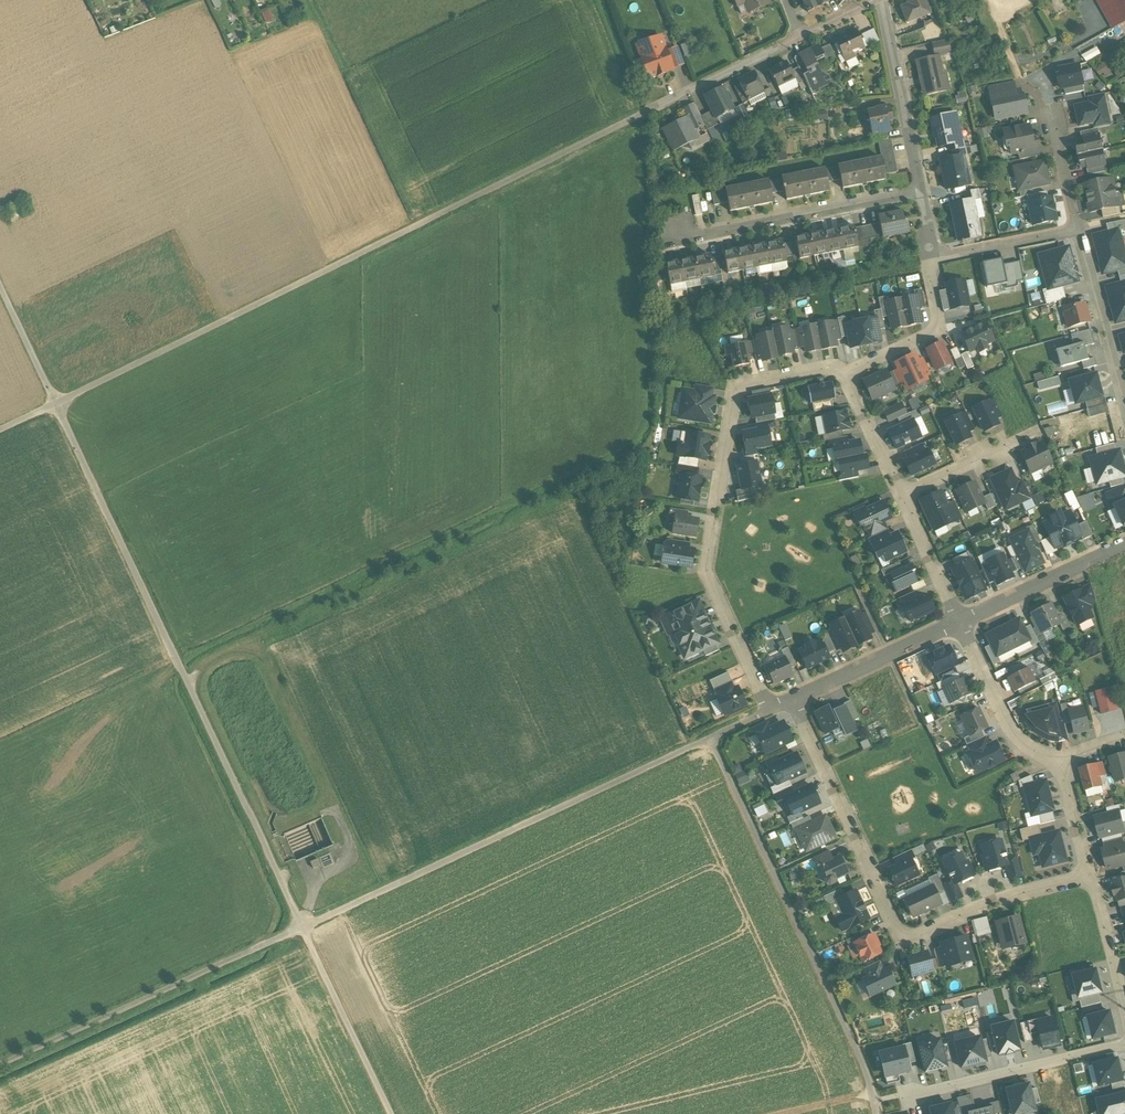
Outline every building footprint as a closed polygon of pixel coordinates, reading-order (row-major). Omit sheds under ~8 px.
[(749,13),(769,4),(767,0),(743,0),(749,13)] [(808,13),(818,7),(814,0),(802,0),(808,13)] [(908,5),(901,7),(907,22),(930,14),(925,0),(907,0),(908,5)] [(1115,0),(1096,0),(1113,30),(1124,23),(1124,17),(1115,0)] [(1124,17),(1124,0),(1115,0),(1124,17)] [(267,23),(275,19),(270,10),(263,14),(267,23)] [(873,28),(862,34),(867,46),(879,40),(873,28)] [(856,30),(835,40),(845,61),(855,57),(853,53),(865,47),(856,30)] [(650,79),(673,71),(661,37),(637,46),(650,79)] [(948,40),(933,43),(936,57),(938,57),(953,53),(948,40)] [(830,45),(820,50),(826,62),(836,57),(830,45)] [(1086,62),(1102,55),(1099,47),(1083,54),(1086,62)] [(677,48),(667,52),(673,69),(683,65),(677,48)] [(822,80),(813,60),(814,60),(810,51),(800,56),(806,68),(800,71),(808,86),(808,87),(814,84),(822,80)] [(800,56),(795,59),(799,68),(800,71),(806,68),(800,56)] [(942,72),(938,57),(936,57),(917,61),(920,78),(924,77),(928,95),(950,90),(946,72),(942,72)] [(1101,77),(1117,69),(1112,60),(1096,68),(1101,77)] [(787,63),(769,71),(773,81),(775,80),(778,87),(794,79),(795,78),(791,72),(787,63)] [(1080,65),(1060,69),(1061,76),(1059,77),(1061,89),(1064,88),(1083,84),(1084,84),(1080,65)] [(799,68),(791,72),(795,78),(794,79),(797,85),(799,84),(805,81),(800,71),(799,68)] [(754,73),(739,81),(740,84),(749,100),(750,99),(763,92),(764,92),(754,73)] [(822,80),(814,84),(818,90),(831,83),(828,77),(822,80)] [(805,81),(799,84),(801,89),(808,86),(805,81)] [(1014,83),(994,87),(998,105),(994,106),(996,119),(1027,113),(1024,99),(1021,99),(1020,92),(1016,93),(1014,83)] [(740,84),(734,87),(743,105),(749,102),(749,100),(740,84)] [(818,90),(814,84),(808,87),(812,93),(818,90)] [(1083,84),(1064,88),(1066,95),(1085,91),(1083,84)] [(723,88),(706,97),(713,111),(716,118),(717,117),(724,114),(724,115),(726,114),(726,113),(733,109),(730,103),(731,99),(728,95),(726,94),(723,88)] [(763,92),(750,99),(749,100),(749,102),(751,106),(766,98),(763,92)] [(1104,94),(1090,97),(1091,104),(1103,101),(1104,102),(1106,102),(1104,94)] [(1091,104),(1075,107),(1079,126),(1095,123),(1107,120),(1107,119),(1104,102),(1103,101),(1091,104)] [(694,104),(682,110),(686,118),(693,132),(697,130),(705,126),(701,117),(694,104)] [(889,106),(881,108),(882,109),(869,112),(873,134),(887,132),(890,131),(888,122),(891,121),(890,117),(891,117),(889,106)] [(713,111),(701,117),(705,126),(707,131),(720,124),(717,117),(716,118),(713,111)] [(954,113),(931,118),(935,134),(936,134),(939,148),(949,146),(960,143),(960,142),(954,113)] [(686,118),(662,129),(673,152),(683,147),(684,148),(691,150),(694,143),(693,142),(701,138),(697,130),(693,132),(686,118)] [(1107,120),(1095,123),(1097,129),(1099,129),(1111,127),(1109,119),(1107,119),(1107,120)] [(1029,126),(1003,131),(1007,148),(1010,147),(1012,155),(1019,153),(1039,150),(1037,142),(1033,142),(1029,126)] [(1097,129),(1082,133),(1083,139),(1100,136),(1099,129),(1097,129)] [(887,132),(873,134),(870,135),(872,143),(878,142),(888,140),(887,132)] [(1100,136),(1083,139),(1083,142),(1078,143),(1079,148),(1076,148),(1078,156),(1103,150),(1100,136)] [(898,172),(891,139),(888,140),(878,142),(881,158),(885,175),(898,172)] [(964,141),(960,142),(960,143),(949,146),(950,152),(952,151),(966,149),(964,141)] [(966,149),(952,151),(953,157),(964,155),(964,156),(971,154),(969,148),(966,149)] [(1039,150),(1019,153),(1020,160),(1040,156),(1039,150)] [(1103,150),(1078,156),(1079,163),(1083,163),(1084,168),(1089,167),(1089,169),(1106,165),(1103,150)] [(953,157),(940,160),(946,190),(970,185),(964,156),(964,155),(953,157)] [(881,158),(838,167),(841,180),(843,189),(886,180),(885,175),(881,158)] [(1044,162),(1014,168),(1019,191),(1032,188),(1049,185),(1044,162)] [(1106,165),(1089,169),(1090,175),(1094,175),(1108,172),(1106,165)] [(841,180),(838,167),(832,168),(835,182),(841,180)] [(832,168),(825,170),(828,183),(835,182),(832,168)] [(825,170),(782,179),(785,192),(786,201),(830,192),(828,183),(825,170)] [(1108,172),(1094,175),(1095,182),(1114,178),(1112,171),(1108,172)] [(1095,182),(1085,184),(1086,189),(1084,189),(1086,199),(1117,192),(1114,178),(1095,182)] [(782,179),(775,180),(778,193),(785,192),(782,179)] [(775,180),(769,181),(772,195),(778,193),(775,180)] [(769,181),(725,191),(727,204),(729,212),(773,203),(772,195),(769,181)] [(1032,188),(1019,191),(1020,197),(1027,196),(1033,195),(1032,188)] [(978,190),(962,194),(963,202),(970,201),(971,202),(980,200),(978,190)] [(725,191),(718,192),(721,205),(727,204),(725,191)] [(718,192),(712,193),(714,206),(721,205),(718,192)] [(1033,195),(1027,196),(1028,203),(1047,199),(1046,192),(1033,195)] [(1117,192),(1086,199),(1088,208),(1090,208),(1091,212),(1101,210),(1120,207),(1117,192)] [(1047,199),(1028,203),(1033,226),(1057,221),(1052,198),(1047,199)] [(963,202),(950,205),(957,241),(980,236),(977,219),(974,220),(971,202),(970,201),(963,202)] [(27,202),(7,212),(12,223),(32,212),(27,202)] [(1120,207),(1101,210),(1103,218),(1121,214),(1120,207)] [(903,212),(879,217),(880,224),(882,237),(883,238),(910,233),(907,222),(905,222),(903,212)] [(1124,230),(1124,221),(1106,225),(1108,232),(1119,230),(1119,231),(1124,230)] [(880,224),(874,225),(876,238),(882,237),(880,224)] [(876,238),(874,225),(867,227),(870,239),(876,238)] [(854,226),(839,230),(844,250),(858,247),(857,242),(854,229),(854,226)] [(861,227),(854,229),(857,242),(864,240),(861,227)] [(867,227),(861,227),(864,240),(870,239),(867,227)] [(839,230),(825,233),(829,253),(844,250),(839,230)] [(1093,237),(1098,256),(1099,256),(1124,249),(1119,231),(1119,230),(1108,232),(1093,237)] [(825,233),(810,236),(814,256),(829,253),(825,233)] [(810,236),(795,239),(796,242),(798,255),(799,260),(814,256),(810,236)] [(782,241),(767,244),(772,265),(786,263),(786,257),(783,245),(782,241)] [(796,242),(789,243),(792,256),(798,255),(796,242)] [(789,243),(783,245),(786,257),(792,256),(789,243)] [(767,244),(753,247),(757,268),(772,265),(767,244)] [(753,247),(738,250),(743,271),(757,268),(753,247)] [(1051,263),(1041,265),(1048,290),(1062,287),(1078,283),(1069,248),(1048,253),(1051,263)] [(1104,275),(1118,271),(1124,269),(1124,253),(1124,249),(1099,256),(1104,275)] [(738,250),(723,254),(723,257),(726,270),(727,275),(743,271),(738,250)] [(710,256),(695,259),(700,280),(714,277),(713,272),(711,259),(710,256)] [(723,257),(717,258),(720,271),(726,270),(723,257)] [(717,258),(711,259),(713,272),(720,271),(717,258)] [(695,259),(681,262),(685,283),(700,280),(695,259)] [(982,264),(987,289),(1005,285),(1007,285),(1003,265),(1002,259),(982,264)] [(681,262),(665,265),(670,286),(685,283),(681,262)] [(1020,262),(1003,265),(1007,285),(1005,285),(1006,289),(1018,286),(1017,283),(1024,281),(1020,262)] [(964,280),(945,284),(947,290),(950,309),(950,310),(969,306),(964,280)] [(1112,306),(1124,302),(1124,283),(1121,284),(1107,287),(1112,306)] [(1065,300),(1062,287),(1048,290),(1043,291),(1046,304),(1058,301),(1065,300)] [(926,309),(922,290),(914,291),(915,297),(916,296),(919,310),(926,309)] [(950,309),(947,290),(939,292),(943,311),(950,309)] [(915,297),(901,299),(907,326),(921,323),(919,310),(916,296),(915,297)] [(890,316),(887,302),(888,302),(886,297),(879,298),(881,309),(883,318),(890,316)] [(1065,300),(1058,301),(1059,308),(1073,304),(1072,298),(1065,300)] [(888,302),(887,302),(890,316),(893,329),(907,326),(901,299),(888,302)] [(1116,323),(1124,321),(1124,302),(1112,306),(1116,323)] [(1084,304),(1064,309),(1069,328),(1089,322),(1084,304)] [(875,315),(878,330),(885,328),(883,318),(881,309),(874,310),(875,315)] [(875,315),(860,318),(866,345),(880,342),(878,330),(875,315)] [(837,318),(838,321),(841,337),(848,336),(845,321),(844,316),(837,318)] [(851,348),(866,345),(860,318),(845,321),(848,336),(851,348)] [(838,321),(832,322),(836,341),(842,340),(841,337),(838,321)] [(832,322),(817,325),(822,350),(837,347),(836,341),(832,322)] [(984,323),(961,334),(970,352),(977,349),(979,353),(988,349),(986,345),(993,342),(984,323)] [(817,325),(801,328),(805,347),(807,353),(822,350),(817,325)] [(788,328),(772,332),(773,334),(778,356),(793,353),(793,351),(789,332),(788,328)] [(801,328),(795,330),(799,349),(805,347),(801,328)] [(795,330),(789,332),(793,351),(799,350),(799,349),(795,330)] [(1090,330),(1070,335),(1073,346),(1083,343),(1084,347),(1094,345),(1090,330)] [(773,334),(758,337),(759,340),(763,359),(763,362),(779,358),(778,356),(773,334)] [(759,340),(752,341),(756,361),(763,359),(759,340)] [(745,343),(729,346),(729,347),(731,355),(734,368),(750,365),(745,343)] [(942,343),(927,350),(936,369),(951,362),(942,343)] [(1073,346),(1058,350),(1062,368),(1081,362),(1088,360),(1084,347),(1083,343),(1073,346)] [(956,360),(961,358),(957,348),(952,350),(956,360)] [(973,367),(967,353),(961,356),(967,370),(973,367)] [(917,361),(915,356),(897,364),(899,370),(900,369),(905,381),(905,382),(908,388),(926,380),(925,378),(917,361)] [(931,375),(923,358),(917,361),(925,378),(931,375)] [(1088,360),(1081,362),(1083,370),(1096,366),(1094,359),(1088,360)] [(899,370),(893,372),(899,384),(905,382),(905,381),(900,369),(899,370)] [(886,372),(865,381),(873,399),(894,390),(893,387),(887,375),(886,372)] [(893,372),(887,375),(893,387),(899,384),(893,372)] [(1095,375),(1069,382),(1075,405),(1085,402),(1101,397),(1099,389),(1095,375)] [(1057,378),(1038,383),(1039,390),(1059,385),(1057,378)] [(832,383),(808,388),(811,404),(812,404),(832,400),(836,399),(832,383)] [(713,388),(695,385),(694,392),(694,394),(711,397),(713,388)] [(1101,397),(1085,402),(1087,410),(1106,405),(1102,388),(1099,389),(1101,397)] [(769,389),(752,393),(753,399),(770,395),(769,389)] [(711,397),(694,394),(694,392),(685,391),(681,419),(710,424),(715,397),(711,397)] [(753,399),(749,400),(750,402),(748,403),(750,410),(751,410),(753,418),(755,417),(775,413),(774,413),(776,410),(775,404),(772,403),(771,395),(770,395),(753,399)] [(908,401),(913,410),(920,406),(915,397),(908,401)] [(1003,417),(994,399),(988,402),(997,420),(1003,417)] [(832,400),(812,404),(814,412),(834,408),(832,400)] [(988,402),(973,409),(984,431),(990,428),(993,429),(997,427),(998,424),(997,420),(988,402)] [(901,405),(885,413),(890,423),(897,420),(906,416),(901,405)] [(972,410),(966,413),(969,419),(975,416),(972,410)] [(846,412),(824,417),(827,434),(842,431),(850,430),(846,412)] [(916,412),(897,420),(901,427),(913,421),(919,419),(916,412)] [(775,413),(755,417),(757,424),(774,420),(776,420),(775,413)] [(969,419),(966,413),(960,416),(969,434),(975,431),(969,419)] [(960,416),(946,423),(956,444),(963,441),(965,442),(969,440),(970,438),(971,438),(969,434),(960,416)] [(774,420),(757,424),(758,430),(767,429),(776,427),(774,420)] [(901,427),(888,432),(896,449),(921,439),(913,421),(901,427)] [(758,430),(743,433),(747,450),(747,451),(756,449),(771,446),(767,429),(758,430)] [(842,431),(827,434),(823,434),(824,442),(828,441),(844,438),(842,431)] [(709,437),(687,433),(685,443),(683,442),(682,444),(680,444),(678,456),(680,457),(699,460),(705,461),(706,454),(707,454),(709,444),(708,444),(709,437)] [(844,438),(828,441),(830,448),(833,448),(833,447),(848,444),(847,437),(844,438)] [(848,444),(833,447),(833,448),(836,461),(839,461),(839,460),(862,455),(860,441),(848,444)] [(1042,443),(1035,446),(1035,445),(1027,448),(1028,450),(1021,453),(1031,473),(1052,463),(1042,443)] [(922,444),(904,453),(907,460),(925,451),(922,444)] [(756,449),(747,451),(747,450),(743,451),(745,458),(754,456),(758,455),(756,449)] [(907,460),(904,461),(911,476),(935,465),(928,450),(925,451),(907,460)] [(1089,459),(1096,485),(1108,482),(1110,488),(1123,485),(1121,478),(1124,477),(1124,473),(1121,460),(1120,461),(1119,457),(1120,457),(1119,451),(1089,459)] [(862,455),(839,460),(839,461),(841,473),(842,474),(857,471),(869,469),(866,454),(862,455)] [(745,458),(741,459),(742,465),(755,463),(754,456),(745,458)] [(699,460),(680,457),(678,465),(698,469),(699,460)] [(742,465),(737,466),(742,490),(751,488),(762,486),(757,462),(755,463),(742,465)] [(698,469),(678,465),(677,475),(682,475),(696,477),(698,469)] [(1011,470),(991,479),(1002,503),(1009,506),(1020,500),(1024,499),(1017,484),(1011,470)] [(857,471),(842,474),(841,473),(838,474),(840,481),(858,477),(857,471)] [(696,477),(682,475),(678,499),(697,502),(701,478),(696,477)] [(1032,499),(1023,481),(1017,484),(1024,499),(1020,500),(1022,504),(1032,499)] [(975,482),(957,491),(967,513),(985,504),(982,498),(975,482)] [(1107,495),(1113,508),(1114,507),(1124,502),(1124,488),(1124,487),(1107,495)] [(742,490),(736,491),(738,502),(753,499),(751,488),(742,490)] [(946,505),(941,492),(921,502),(934,531),(945,525),(946,525),(948,526),(951,524),(952,521),(955,522),(963,519),(954,501),(946,505)] [(990,495),(982,498),(985,504),(988,510),(996,506),(990,495)] [(1089,496),(1080,500),(1084,508),(1093,504),(1089,496)] [(883,502),(862,512),(860,519),(865,530),(867,530),(884,522),(891,519),(883,502)] [(1114,507),(1123,527),(1124,526),(1124,502),(1114,507)] [(688,512),(670,509),(669,516),(676,517),(687,518),(688,512)] [(1070,512),(1061,516),(1060,513),(1051,518),(1052,520),(1044,524),(1050,538),(1055,549),(1056,548),(1081,537),(1081,536),(1076,526),(1070,512)] [(687,518),(676,517),(673,534),(696,538),(699,520),(687,518)] [(1087,521),(1076,526),(1081,536),(1081,537),(1082,541),(1094,535),(1087,521)] [(884,522),(867,530),(871,538),(887,531),(888,530),(884,522)] [(945,525),(934,531),(937,537),(949,532),(945,525)] [(1041,542),(1033,526),(1026,529),(1027,532),(1028,532),(1035,546),(1041,543),(1041,542)] [(887,531),(871,538),(869,539),(872,547),(890,538),(890,537),(887,531)] [(1035,546),(1028,532),(1027,532),(1010,540),(1018,556),(1023,568),(1025,572),(1043,564),(1035,546)] [(890,538),(872,547),(878,558),(883,556),(885,562),(906,552),(898,533),(890,537),(890,538)] [(1050,538),(1041,542),(1041,543),(1047,556),(1057,552),(1056,548),(1055,549),(1050,538)] [(689,543),(670,540),(669,547),(688,550),(689,543)] [(669,547),(664,546),(662,558),(665,558),(664,564),(691,568),(692,559),(691,559),(693,551),(688,550),(669,547)] [(968,553),(952,560),(956,568),(971,561),(968,553)] [(1003,555),(987,562),(987,563),(995,581),(997,585),(1013,578),(1011,574),(1006,562),(1003,555)] [(1023,568),(1018,556),(1012,559),(1017,571),(1023,568)] [(1017,571),(1012,559),(1006,562),(1011,574),(1017,571)] [(956,568),(952,570),(966,600),(985,591),(971,561),(956,568)] [(899,563),(881,571),(884,577),(889,574),(902,569),(899,563)] [(995,581),(987,563),(981,566),(989,584),(995,581)] [(902,569),(889,574),(894,584),(891,585),(895,594),(917,583),(912,572),(915,571),(912,564),(902,569)] [(1091,585),(1082,590),(1090,606),(1096,603),(1091,585)] [(1082,590),(1064,599),(1077,626),(1092,618),(1088,610),(1091,609),(1090,606),(1082,590)] [(915,592),(899,599),(903,607),(904,607),(903,606),(918,599),(915,592)] [(918,599),(903,606),(904,607),(911,622),(934,611),(927,598),(924,596),(918,599)] [(698,603),(667,617),(663,619),(661,622),(667,634),(670,636),(674,634),(685,658),(716,644),(717,643),(712,631),(710,632),(708,626),(709,625),(698,603)] [(1051,604),(1032,614),(1042,634),(1061,624),(1051,604)] [(861,617),(859,613),(845,619),(857,645),(871,639),(869,635),(861,617)] [(651,615),(643,619),(646,625),(654,621),(651,615)] [(875,632),(867,615),(861,617),(869,635),(875,632)] [(845,619),(831,626),(833,630),(842,648),(843,652),(857,645),(845,619)] [(1019,619),(1003,627),(1014,649),(1029,641),(1030,641),(1024,629),(1019,619)] [(780,627),(786,640),(792,638),(786,624),(780,627)] [(1039,643),(1030,626),(1024,629),(1030,641),(1029,641),(1032,647),(1039,643)] [(1003,627),(986,635),(991,645),(997,657),(998,657),(1014,649),(1003,627)] [(842,648),(833,630),(827,633),(836,651),(842,648)] [(821,641),(814,645),(813,643),(805,646),(806,648),(799,652),(807,669),(829,659),(821,641)] [(716,644),(703,650),(706,657),(719,651),(716,644)] [(997,657),(991,645),(985,648),(993,666),(1000,662),(998,657),(997,657)] [(949,647),(927,657),(935,675),(936,674),(954,666),(952,662),(955,661),(949,647)] [(785,658),(766,667),(774,684),(793,675),(785,658)] [(954,666),(936,674),(940,682),(958,674),(954,666)] [(1029,668),(1007,678),(1014,693),(1022,689),(1036,682),(1029,668)] [(1004,669),(994,674),(997,680),(1007,675),(1004,669)] [(714,690),(732,682),(728,672),(709,681),(714,690)] [(940,682),(936,684),(939,691),(944,688),(961,680),(958,674),(940,682)] [(961,680),(944,688),(951,704),(965,698),(972,695),(964,679),(961,680)] [(1036,682),(1022,689),(1025,695),(1042,686),(1040,680),(1036,682)] [(732,682),(714,690),(717,697),(717,698),(735,689),(732,682)] [(1100,715),(1116,711),(1111,688),(1095,692),(1095,694),(1098,707),(1100,715)] [(735,689),(717,698),(717,697),(716,698),(725,716),(746,706),(740,692),(737,693),(735,689)] [(1095,694),(1090,695),(1093,708),(1098,707),(1095,694)] [(859,719),(850,701),(835,708),(836,711),(845,707),(852,722),(859,719)] [(1066,704),(1060,706),(1063,720),(1065,725),(1071,723),(1068,711),(1066,704)] [(1053,705),(1033,710),(1034,714),(1032,715),(1027,717),(1028,719),(1025,721),(1033,731),(1047,739),(1058,741),(1062,740),(1057,722),(1053,705)] [(836,711),(831,714),(828,708),(815,714),(825,735),(832,731),(834,736),(843,732),(845,736),(856,731),(852,722),(845,707),(836,711)] [(1082,707),(1068,711),(1071,723),(1074,734),(1088,730),(1082,707)] [(979,708),(961,717),(970,736),(970,737),(982,731),(988,728),(979,708)] [(1063,720),(1057,722),(1062,740),(1068,739),(1065,725),(1063,720)] [(768,723),(750,730),(753,737),(757,735),(770,729),(768,723)] [(770,729),(757,735),(761,744),(760,747),(763,753),(766,754),(792,742),(783,723),(770,729)] [(982,731),(970,737),(970,736),(964,739),(967,746),(968,745),(984,737),(982,731)] [(984,737),(968,745),(971,752),(977,749),(980,750),(989,746),(984,737)] [(989,746),(980,750),(977,749),(971,752),(968,753),(977,773),(988,767),(991,769),(994,767),(995,764),(1004,760),(996,743),(989,746)] [(779,762),(768,767),(769,768),(772,774),(777,785),(777,786),(788,781),(805,773),(796,754),(779,762)] [(1111,758),(1114,766),(1112,769),(1113,772),(1115,774),(1118,782),(1124,780),(1124,755),(1111,758)] [(776,756),(764,762),(767,768),(769,768),(768,767),(779,762),(776,756)] [(1097,766),(1081,770),(1086,790),(1102,786),(1100,777),(1097,766)] [(746,770),(736,774),(740,784),(750,780),(746,770)] [(1016,773),(1010,776),(1014,783),(1019,780),(1016,773)] [(772,774),(768,776),(773,787),(777,785),(772,774)] [(1107,776),(1100,777),(1102,786),(1104,792),(1111,790),(1107,776)] [(773,787),(770,789),(773,795),(790,787),(791,787),(788,781),(777,786),(777,785),(773,787)] [(1045,781),(1024,786),(1032,816),(1038,815),(1041,825),(1054,821),(1052,811),(1053,811),(1045,781)] [(819,805),(811,786),(794,794),(782,799),(783,801),(791,818),(800,814),(819,805)] [(790,787),(773,795),(777,804),(783,801),(782,799),(794,794),(790,787)] [(753,806),(758,817),(768,812),(763,801),(753,806)] [(1120,812),(1095,818),(1100,837),(1102,837),(1121,832),(1124,831),(1120,812)] [(791,825),(802,820),(800,814),(791,818),(787,820),(790,826),(791,825)] [(802,820),(791,825),(794,832),(800,829),(800,828),(812,822),(809,816),(802,820)] [(812,822),(800,828),(800,829),(803,834),(801,839),(807,851),(836,838),(831,827),(830,828),(824,817),(812,822)] [(1038,825),(1019,830),(1022,842),(1030,840),(1029,839),(1041,836),(1038,825)] [(1041,836),(1029,839),(1030,840),(1034,855),(1039,854),(1043,868),(1066,862),(1058,832),(1041,836)] [(1121,832),(1102,837),(1103,843),(1104,843),(1123,838),(1121,832)] [(1123,838),(1104,843),(1106,850),(1124,845),(1123,838)] [(1002,843),(983,848),(985,856),(983,857),(987,871),(989,870),(989,872),(996,871),(995,869),(1006,866),(1008,865),(1007,861),(1006,857),(1005,852),(1004,852),(1002,843)] [(1103,850),(1109,869),(1123,865),(1124,865),(1124,845),(1106,850),(1103,850)] [(911,850),(893,859),(896,866),(911,859),(912,861),(915,859),(911,850)] [(829,851),(813,858),(818,868),(819,867),(822,866),(821,865),(833,860),(829,851)] [(962,855),(944,864),(948,872),(948,873),(950,878),(951,877),(952,881),(954,885),(956,884),(966,879),(967,881),(973,878),(972,876),(974,875),(968,862),(966,863),(962,855)] [(833,860),(821,865),(822,866),(819,867),(827,883),(831,885),(834,883),(836,879),(848,873),(840,857),(833,860)] [(1017,858),(1007,861),(1008,865),(1006,866),(1010,880),(1022,877),(1017,858)] [(896,866),(889,870),(897,886),(919,875),(912,861),(911,859),(896,866)] [(946,893),(937,875),(928,879),(932,887),(933,886),(938,896),(946,893)] [(1114,882),(1115,888),(1113,888),(1115,896),(1117,895),(1118,901),(1124,899),(1124,879),(1114,882)] [(952,881),(943,886),(950,903),(963,898),(956,884),(954,885),(952,881)] [(932,887),(905,900),(913,918),(941,904),(938,896),(933,886),(932,887)] [(841,889),(824,897),(828,905),(837,901),(836,900),(844,897),(841,889)] [(844,897),(836,900),(837,901),(843,915),(836,918),(842,931),(869,919),(856,891),(844,897)] [(973,919),(976,936),(991,934),(988,917),(973,919)] [(1018,919),(998,924),(1004,947),(1024,942),(1018,919)] [(860,934),(846,941),(849,947),(855,944),(863,940),(860,934)] [(863,940),(855,944),(863,962),(881,954),(876,942),(877,942),(874,935),(863,940)] [(956,939),(957,940),(944,943),(945,947),(950,964),(950,967),(964,963),(963,961),(972,958),(966,937),(956,939)] [(945,947),(934,950),(939,967),(950,964),(945,947)] [(928,953),(908,958),(913,976),(933,971),(928,953)] [(937,960),(931,962),(934,975),(940,973),(937,960)] [(880,961),(863,969),(867,978),(884,970),(880,961)] [(895,985),(887,969),(884,970),(867,978),(863,980),(871,996),(895,985)] [(1097,971),(1074,976),(1080,998),(1099,993),(1103,993),(1097,971)] [(1080,998),(1082,1008),(1102,1003),(1099,993),(1080,998)] [(1089,1018),(1104,1015),(1102,1003),(1082,1008),(1085,1019),(1089,1018)] [(1089,1018),(1094,1039),(1116,1034),(1111,1013),(1104,1015),(1089,1018)] [(888,1014),(866,1020),(868,1031),(891,1025),(888,1014)] [(1036,1020),(1020,1025),(1025,1043),(1032,1042),(1031,1035),(1039,1033),(1036,1024),(1037,1023),(1036,1020)] [(1043,1050),(1059,1046),(1053,1020),(1037,1023),(1036,1024),(1039,1033),(1043,1050)] [(999,1051),(999,1055),(1019,1050),(1013,1024),(993,1029),(994,1032),(999,1051)] [(988,1040),(991,1052),(999,1051),(994,1032),(986,1034),(988,1040)] [(955,1043),(960,1068),(985,1062),(984,1058),(980,1042),(979,1038),(955,1043)] [(925,1073),(946,1068),(945,1064),(941,1046),(940,1040),(918,1046),(925,1073)] [(988,1040),(980,1042),(984,1058),(992,1057),(991,1052),(988,1040)] [(903,1045),(904,1048),(908,1065),(916,1063),(911,1044),(903,1045)] [(947,1044),(941,1046),(945,1064),(952,1062),(947,1044)] [(908,1065),(904,1048),(880,1054),(883,1067),(886,1066),(888,1077),(898,1075),(910,1072),(908,1065)] [(1109,1062),(1118,1060),(1116,1053),(1107,1055),(1109,1062)] [(1112,1084),(1124,1081),(1122,1073),(1118,1060),(1109,1062),(1094,1066),(1100,1087),(1112,1084)] [(1114,1090),(1115,1089),(1124,1087),(1124,1081),(1123,1073),(1122,1073),(1124,1081),(1112,1084),(1114,1090)] [(900,1082),(898,1075),(888,1077),(886,1078),(887,1085),(900,1082)] [(1006,1090),(1011,1110),(1012,1113),(1024,1113),(1035,1111),(1033,1105),(1030,1089),(1029,1085),(1021,1087),(1020,1083),(1013,1085),(1014,1088),(1006,1090)] [(1038,1087),(1030,1089),(1033,1105),(1042,1103),(1038,1087)] [(1103,1092),(1104,1099),(1117,1096),(1115,1089),(1114,1090),(1103,1092)] [(1101,1113),(1124,1113),(1124,1094),(1117,1096),(1104,1099),(1098,1101),(1101,1113)] [(961,1113),(967,1113),(975,1111),(972,1095),(957,1099),(958,1104),(961,1113)] [(995,1113),(1002,1113),(999,1102),(985,1105),(986,1109),(993,1107),(995,1113)] [(950,1106),(950,1104),(930,1109),(931,1113),(952,1113),(950,1106)] [(950,1106),(952,1113),(961,1113),(958,1104),(950,1106)]
